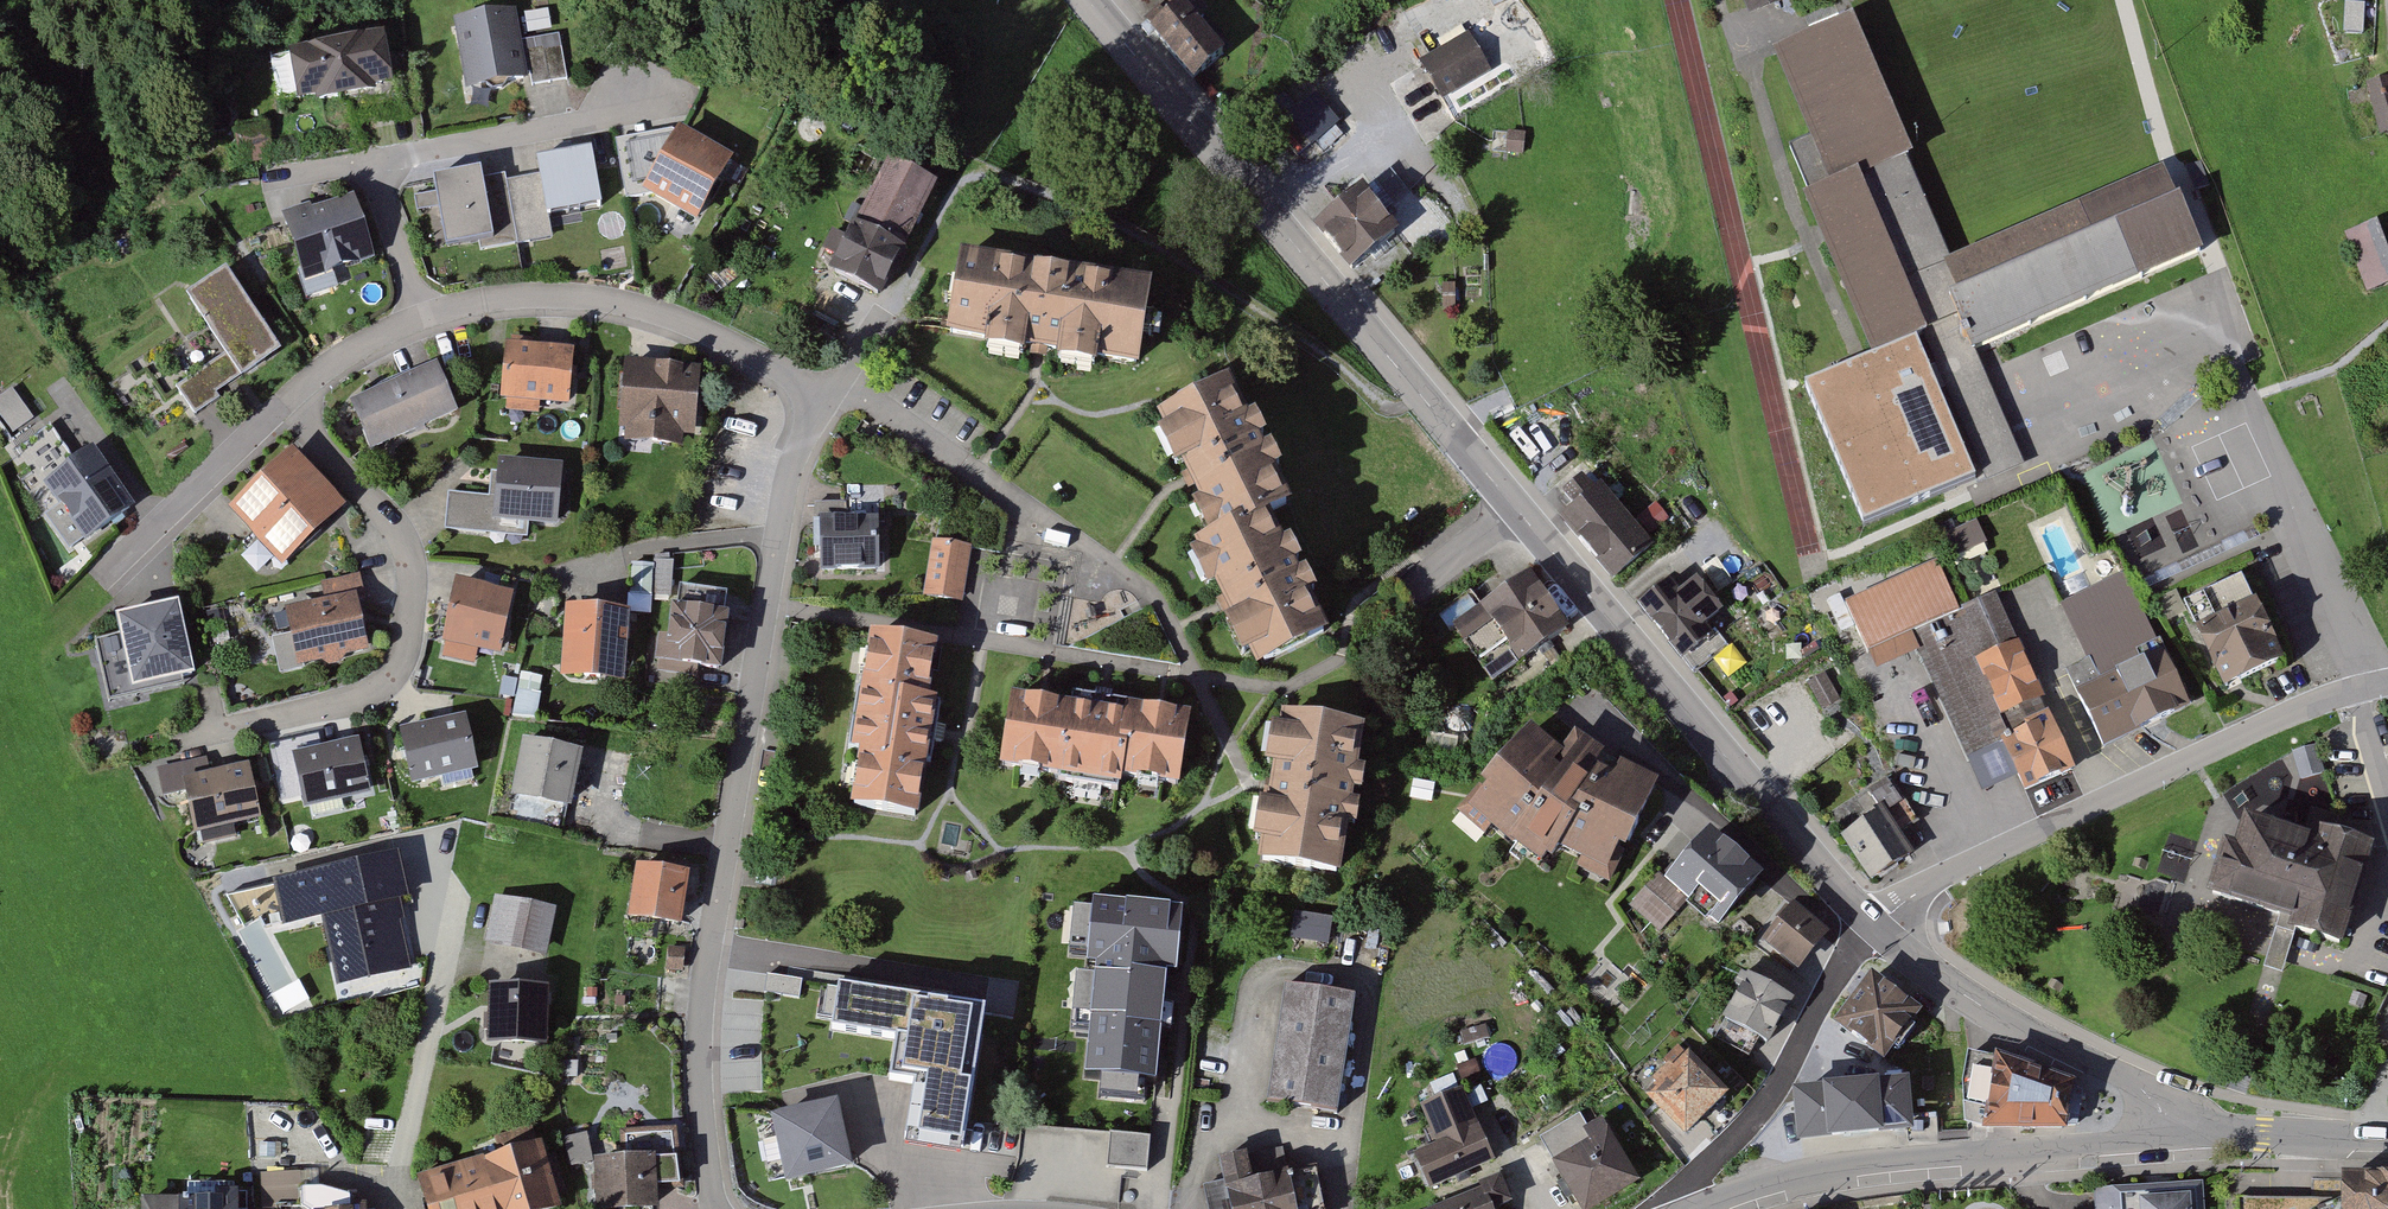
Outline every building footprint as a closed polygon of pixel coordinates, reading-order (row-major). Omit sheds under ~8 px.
[(1750,13),(1777,2),(1777,0),(1745,0),(1750,13)] [(1226,51),(1180,1),(1148,31),(1194,81),(1226,51)] [(511,16),(452,27),(464,95),(523,85),(511,16)] [(1866,355),(1918,332),(1954,317),(1969,352),(2196,254),(2159,169),(1948,260),(1901,151),(1844,21),(1776,50),(1832,181),(1797,196),(1866,355)] [(380,37),(283,57),(293,109),(391,89),(380,37)] [(1465,37),(1420,65),(1446,105),(1491,77),(1465,37)] [(1340,126),(1315,98),(1299,112),(1286,98),(1264,117),(1303,159),(1340,126)] [(721,168),(674,139),(638,198),(686,227),(721,168)] [(588,157),(528,167),(530,180),(484,188),(480,166),(422,176),(435,248),(469,242),(471,249),(508,242),(505,225),(597,209),(588,157)] [(925,184),(872,159),(819,273),(872,298),(925,184)] [(1365,182),(1316,222),(1353,267),(1402,227),(1365,182)] [(348,200),(279,222),(302,295),(335,284),(332,275),(368,263),(348,200)] [(2370,289),(2387,281),(2387,241),(2377,215),(2344,229),(2370,289)] [(1139,284),(942,256),(930,339),(1127,367),(1139,284)] [(218,359),(174,389),(194,419),(217,403),(213,397),(272,358),(218,278),(180,303),(218,359)] [(2019,469),(1969,352),(1954,317),(1918,332),(1921,339),(1909,344),(1920,368),(1932,362),(1985,484),(2019,469)] [(1861,536),(1972,489),(1920,368),(1909,344),(1799,391),(1861,536)] [(573,352),(501,346),(496,399),(569,405),(573,352)] [(703,373),(621,363),(613,431),(622,432),(621,442),(682,449),(684,437),(695,438),(703,373)] [(435,370),(347,404),(366,453),(454,419),(435,370)] [(1155,410),(1211,536),(1272,509),(1283,504),(1227,378),(1155,410)] [(39,420),(17,388),(0,400),(0,417),(14,437),(39,420)] [(51,428),(18,450),(80,546),(131,513),(93,454),(75,465),(51,428)] [(344,510),(285,452),(223,513),(282,572),(344,510)] [(490,497),(450,492),(445,533),(528,542),(529,529),(555,532),(562,472),(494,465),(490,497)] [(1651,550),(1598,487),(1561,518),(1614,581),(1651,550)] [(1327,632),(1272,509),(1211,536),(1190,545),(1245,668),(1327,632)] [(877,524),(815,521),(812,568),(874,572),(877,524)] [(968,549),(933,544),(925,600),(960,605),(968,549)] [(673,586),(673,559),(632,559),(632,611),(653,612),(654,585),(673,586)] [(2072,776),(1994,596),(1954,613),(1933,566),(1843,605),(1872,673),(1919,653),(1982,799),(2011,787),(2016,800),(2072,776)] [(1572,630),(1528,573),(1458,627),(1502,684),(1572,630)] [(2062,674),(2098,751),(2186,710),(2122,576),(2062,604),(2089,661),(2062,674)] [(2278,667),(2235,576),(2171,606),(2214,697),(2278,667)] [(324,604),(277,613),(288,669),(365,654),(355,604),(365,602),(360,579),(320,587),(324,604)] [(511,596),(449,583),(438,643),(500,655),(511,596)] [(1666,584),(1639,606),(1696,676),(1730,649),(1717,633),(1711,638),(1701,626),(1716,614),(1691,584),(1676,596),(1666,584)] [(722,596),(675,590),(673,609),(662,607),(654,668),(712,675),(722,596)] [(113,638),(94,642),(105,702),(181,687),(180,677),(189,676),(176,610),(110,622),(113,638)] [(621,616),(563,612),(558,678),(616,682),(621,616)] [(929,651),(862,639),(834,807),(915,821),(934,706),(920,704),(929,651)] [(1001,774),(1060,782),(1070,712),(1011,704),(1001,774)] [(1127,706),(1125,720),(1117,778),(1177,787),(1187,715),(1127,706)] [(1125,720),(1070,712),(1060,782),(1115,790),(1117,778),(1125,720)] [(1361,728),(1263,713),(1240,861),(1338,876),(1361,728)] [(462,723),(398,733),(407,786),(471,775),(462,723)] [(1549,751),(1517,728),(1458,806),(1536,864),(1547,847),(1608,889),(1652,785),(1563,732),(1549,751)] [(580,753),(517,741),(505,801),(569,813),(580,753)] [(2306,743),(2293,751),(2307,777),(2321,769),(2306,743)] [(352,748),(286,761),(296,812),(362,799),(352,748)] [(211,763),(161,774),(166,801),(178,798),(187,839),(197,837),(201,853),(238,845),(234,829),(258,823),(246,769),(213,776),(211,763)] [(1879,812),(1837,842),(1870,887),(1911,857),(1879,812)] [(2364,858),(2225,812),(2195,903),(2333,950),(2364,858)] [(1756,875),(1700,834),(1661,887),(1717,928),(1756,875)] [(285,928),(324,918),(341,989),(414,971),(397,902),(410,899),(399,852),(274,882),(285,928)] [(685,875),(634,867),(625,923),(676,931),(685,875)] [(1632,906),(1657,929),(1673,911),(1649,888),(1632,906)] [(555,911),(495,899),(486,947),(545,959),(555,911)] [(1825,939),(1791,906),(1759,940),(1794,973),(1825,939)] [(1180,914),(1090,908),(1085,971),(1093,972),(1085,1084),(1157,1089),(1166,977),(1175,978),(1180,914)] [(1333,923),(1300,917),(1295,942),(1329,948),(1333,923)] [(766,996),(801,1001),(805,976),(770,971),(766,996)] [(1790,1003),(1739,973),(1705,1030),(1756,1060),(1790,1003)] [(1919,1016),(1866,980),(1829,1034),(1881,1070),(1919,1016)] [(302,983),(274,998),(285,1018),(313,1002),(302,983)] [(984,1010),(839,987),(833,1030),(895,1040),(888,1080),(913,1084),(904,1138),(962,1148),(984,1010)] [(545,993),(486,990),(484,1047),(543,1049),(545,993)] [(1357,1001),(1282,990),(1265,1110),(1340,1120),(1357,1001)] [(1725,1099),(1680,1054),(1634,1100),(1679,1145),(1725,1099)] [(2069,1087),(1989,1055),(1979,1139),(2058,1133),(2069,1087)] [(1920,1084),(1797,1094),(1801,1147),(1924,1137),(1920,1084)] [(1460,1095),(1417,1111),(1432,1149),(1410,1158),(1422,1191),(1487,1166),(1460,1095)] [(773,1116),(786,1180),(853,1166),(840,1102),(773,1116)] [(1542,1143),(1554,1164),(1547,1168),(1571,1208),(1600,1208),(1634,1189),(1595,1124),(1584,1131),(1578,1121),(1542,1143)] [(592,1208),(651,1208),(650,1190),(676,1188),(674,1132),(622,1134),(623,1160),(590,1161),(592,1208)] [(1110,1139),(1110,1174),(1150,1174),(1150,1139),(1110,1139)] [(420,1208),(552,1208),(533,1144),(411,1180),(420,1208)] [(1216,1162),(1221,1186),(1207,1188),(1211,1208),(1329,1208),(1320,1165),(1260,1177),(1255,1154),(1216,1162)] [(1427,1208),(1504,1208),(1509,1207),(1497,1180),(1427,1208)] [(2330,1184),(2330,1206),(2325,1208),(2387,1208),(2387,1180),(2330,1184)] [(2093,1194),(2094,1208),(2204,1208),(2202,1185),(2093,1194)] [(2239,1201),(2240,1208),(2314,1208),(2314,1197),(2239,1201)] [(133,1208),(232,1208),(232,1201),(133,1201),(133,1208)]
